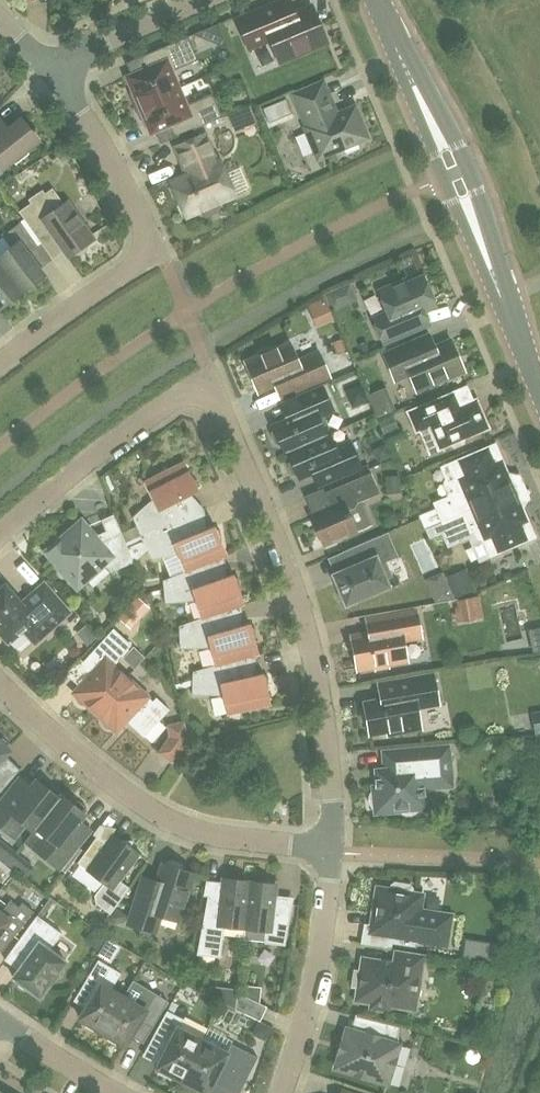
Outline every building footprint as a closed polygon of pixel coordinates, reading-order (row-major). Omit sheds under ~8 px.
[(326,41),(312,7),(295,13),(290,0),(283,0),(237,18),(248,47),(269,38),(278,60),(326,41)] [(207,29),(204,38),(230,48),(219,24),(207,29)] [(145,69),(127,77),(132,89),(130,95),(135,107),(179,88),(172,71),(198,60),(188,36),(140,57),(145,69)] [(306,128),(319,158),(343,148),(345,151),(359,145),(358,142),(367,138),(355,107),(337,115),(323,83),(295,95),(308,127),(306,128)] [(179,88),(135,107),(140,119),(146,121),(151,133),(169,126),(174,138),(223,117),(213,94),(187,105),(179,88)] [(264,109),(270,122),(292,113),(286,99),(264,109)] [(253,104),(230,115),(235,127),(259,116),(253,104)] [(3,169),(14,160),(16,163),(28,154),(26,151),(39,140),(21,118),(1,135),(0,134),(0,165),(3,169)] [(172,182),(187,216),(201,210),(202,214),(207,216),(219,211),(220,207),(218,202),(235,195),(220,161),(217,162),(205,134),(176,147),(188,175),(172,182)] [(242,166),(230,170),(237,191),(249,187),(242,166)] [(15,178),(6,185),(12,194),(18,190),(19,184),(15,178)] [(31,203),(19,211),(39,239),(51,231),(69,257),(73,253),(78,254),(84,250),(85,245),(94,239),(68,202),(64,204),(53,188),(45,193),(43,190),(29,199),(31,203)] [(11,247),(0,256),(0,263),(23,293),(45,275),(29,253),(38,246),(21,222),(3,236),(11,247)] [(0,310),(23,293),(0,263),(0,310)] [(406,279),(379,291),(388,312),(373,319),(384,344),(430,324),(424,310),(436,305),(424,276),(407,283),(406,279)] [(334,290),(324,294),(325,297),(332,312),(342,308),(334,290)] [(325,297),(307,305),(317,327),(335,320),(332,312),(325,297)] [(464,370),(452,342),(435,348),(429,334),(385,353),(396,380),(410,374),(417,390),(464,370)] [(343,338),(332,343),(337,355),(348,350),(343,338)] [(298,361),(290,344),(271,352),(267,350),(258,354),(256,358),(246,363),(258,392),(274,385),(279,398),(301,388),(329,376),(319,352),(298,361)] [(273,426),(275,429),(272,433),(276,443),(281,444),(285,453),(330,433),(329,432),(328,433),(321,417),(334,411),(322,384),(279,402),(287,420),(273,426)] [(454,393),(408,412),(417,431),(419,430),(429,453),(440,449),(450,444),(454,447),(464,443),(464,438),(489,428),(477,400),(474,401),(467,404),(466,407),(458,404),(454,393)] [(393,415),(380,421),(388,440),(402,435),(393,415)] [(336,447),(330,433),(285,453),(288,452),(292,460),(288,464),(293,474),(298,475),(299,477),(313,472),(319,486),(361,467),(350,441),(336,447)] [(438,509),(420,517),(425,529),(426,529),(437,524),(515,491),(496,444),(451,463),(458,478),(456,485),(459,493),(435,503),(438,509)] [(161,529),(183,519),(175,503),(199,490),(198,487),(200,485),(191,474),(185,462),(169,470),(166,467),(156,476),(144,482),(153,499),(132,517),(139,531),(149,527),(155,540),(165,536),(161,529)] [(312,514),(311,514),(324,545),(357,531),(373,525),(362,501),(380,493),(371,473),(325,492),(331,506),(312,514)] [(387,489),(401,487),(400,476),(386,477),(387,489)] [(535,537),(515,491),(443,522),(451,540),(475,530),(478,538),(484,540),(491,556),(535,537)] [(100,539),(82,519),(44,552),(77,590),(105,565),(111,572),(134,562),(122,532),(105,539),(100,539)] [(149,527),(139,531),(152,559),(178,555),(185,572),(202,565),(203,566),(227,556),(222,542),(220,528),(216,529),(215,526),(191,536),(183,519),(161,529),(165,536),(155,540),(149,527)] [(437,524),(426,529),(430,539),(441,535),(437,524)] [(341,601),(345,602),(346,604),(345,604),(346,605),(348,605),(348,604),(388,587),(388,588),(390,587),(389,585),(386,579),(392,576),(386,562),(392,560),(381,535),(343,551),(350,568),(335,574),(335,573),(333,574),(334,576),(340,589),(338,593),(341,601)] [(185,572),(163,580),(165,603),(196,601),(202,618),(202,619),(219,612),(219,613),(245,604),(240,591),(239,577),(235,577),(234,574),(210,582),(203,566),(202,565),(185,572)] [(466,567),(446,575),(455,597),(475,590),(466,567)] [(444,572),(426,580),(436,602),(455,599),(444,572)] [(6,586),(4,588),(1,584),(0,585),(0,632),(9,642),(23,630),(35,643),(70,612),(45,583),(21,604),(6,586)] [(138,597),(119,618),(131,630),(150,608),(138,597)] [(475,597),(456,600),(457,607),(459,617),(478,614),(475,597)] [(389,667),(389,664),(406,661),(403,640),(421,637),(416,611),(365,621),(368,634),(353,636),(358,669),(375,666),(375,670),(389,667)] [(202,619),(202,618),(179,626),(180,649),(211,648),(216,665),(216,667),(234,662),(260,654),(256,640),(255,626),(252,626),(251,623),(225,630),(219,613),(219,612),(202,619)] [(167,627),(163,629),(166,639),(176,635),(174,631),(167,627)] [(531,629),(536,652),(539,651),(539,627),(531,629)] [(91,674),(74,693),(77,695),(77,699),(78,702),(81,704),(84,705),(88,705),(95,712),(127,677),(114,665),(132,645),(114,628),(83,662),(91,669),(91,674)] [(176,638),(166,640),(168,650),(173,649),(177,642),(176,638)] [(193,672),(193,680),(192,695),(223,696),(225,704),(227,714),(271,705),(268,690),(269,676),(265,676),(264,673),(239,679),(234,662),(216,667),(216,665),(193,672)] [(388,734),(421,728),(417,707),(439,703),(434,675),(377,685),(380,701),(365,703),(365,707),(362,710),(361,710),(363,721),(368,723),(370,733),(388,730),(388,734)] [(127,677),(95,712),(103,720),(103,723),(104,726),(107,728),(110,729),(114,729),(117,731),(127,720),(145,737),(170,709),(157,698),(152,703),(146,698),(148,697),(127,677)] [(178,685),(181,698),(189,696),(189,682),(178,685)] [(531,712),(535,735),(539,734),(539,711),(531,712)] [(186,733),(184,723),(169,726),(171,736),(186,733)] [(0,737),(0,762),(11,751),(7,748),(8,744),(6,741),(4,738),(1,737),(0,737)] [(378,786),(373,786),(374,790),(371,793),(369,797),(369,800),(370,804),(372,807),(375,810),(376,813),(399,811),(403,814),(407,815),(410,815),(414,814),(417,813),(420,809),(428,809),(426,788),(453,786),(449,746),(384,752),(385,769),(376,770),(378,786)] [(200,753),(192,748),(184,760),(193,765),(200,753)] [(7,794),(0,803),(0,826),(15,838),(25,824),(34,831),(62,796),(61,795),(59,798),(49,790),(51,787),(51,783),(43,777),(39,777),(31,787),(20,778),(7,794)] [(25,842),(59,869),(91,830),(79,821),(87,811),(87,807),(80,802),(76,802),(74,805),(62,796),(34,831),(25,842)] [(97,836),(78,863),(104,882),(95,895),(96,904),(111,914),(130,888),(120,880),(139,853),(132,848),(133,841),(120,839),(113,834),(108,840),(103,840),(97,836)] [(7,864),(16,852),(0,839),(0,858),(7,864)] [(184,867),(182,864),(171,860),(167,862),(166,865),(163,864),(157,882),(143,878),(128,924),(154,932),(160,915),(178,921),(193,874),(183,871),(184,867)] [(201,939),(200,939),(197,955),(221,957),(225,926),(245,928),(250,884),(237,883),(237,880),(224,878),(223,892),(217,896),(208,895),(202,931),(203,931),(201,939)] [(265,942),(265,943),(285,945),(293,904),(278,902),(275,897),(276,884),(263,883),(263,886),(250,884),(245,928),(244,939),(265,942)] [(391,941),(416,945),(416,941),(447,946),(452,915),(421,910),(424,894),(412,892),(412,889),(410,885),(396,883),(392,885),(392,889),(377,887),(372,920),(394,923),(391,941)] [(4,928),(14,937),(34,911),(22,902),(19,907),(10,900),(0,913),(0,933),(4,928)] [(117,908),(109,919),(115,924),(123,923),(128,916),(117,908)] [(27,989),(29,989),(40,997),(54,979),(57,977),(60,974),(62,971),(62,967),(66,962),(52,952),(52,948),(62,933),(42,919),(37,915),(18,942),(32,952),(19,970),(14,978),(17,981),(18,983),(19,985),(21,987),(22,988),(25,989),(27,989)] [(92,917),(88,923),(98,931),(105,921),(100,917),(92,917)] [(108,938),(98,955),(111,963),(121,947),(108,938)] [(464,957),(478,959),(481,941),(466,939),(464,957)] [(363,958),(360,971),(355,970),(353,986),(358,987),(356,1000),(371,1003),(371,1008),(389,1011),(390,1006),(416,1010),(424,954),(395,949),(393,962),(363,958)] [(84,984),(96,991),(80,1018),(84,1021),(85,1026),(93,1030),(98,1029),(102,1032),(124,996),(112,989),(121,973),(99,959),(84,984)] [(133,982),(124,996),(102,1032),(107,1034),(108,1039),(116,1044),(121,1043),(125,1045),(127,1042),(131,1035),(141,1018),(153,1026),(168,1001),(145,987),(144,989),(133,982)] [(228,988),(226,1005),(235,1010),(237,989),(228,988)] [(267,1007),(237,993),(235,1010),(260,1021),(267,1007)] [(172,1002),(167,1011),(174,1014),(178,1005),(172,1002)] [(167,1011),(152,1038),(168,1046),(157,1068),(160,1070),(158,1073),(171,1080),(173,1076),(182,1081),(203,1040),(179,1027),(183,1019),(174,1014),(167,1011)] [(388,1083),(400,1044),(396,1043),(401,1025),(377,1020),(373,1035),(351,1030),(347,1028),(335,1068),(388,1083)] [(259,1022),(253,1034),(265,1040),(272,1028),(259,1022)] [(182,1081),(191,1085),(189,1089),(197,1092),(204,1092),(206,1092),(208,1092),(219,1072),(244,1084),(258,1057),(232,1044),(227,1052),(203,1040),(182,1081)]
